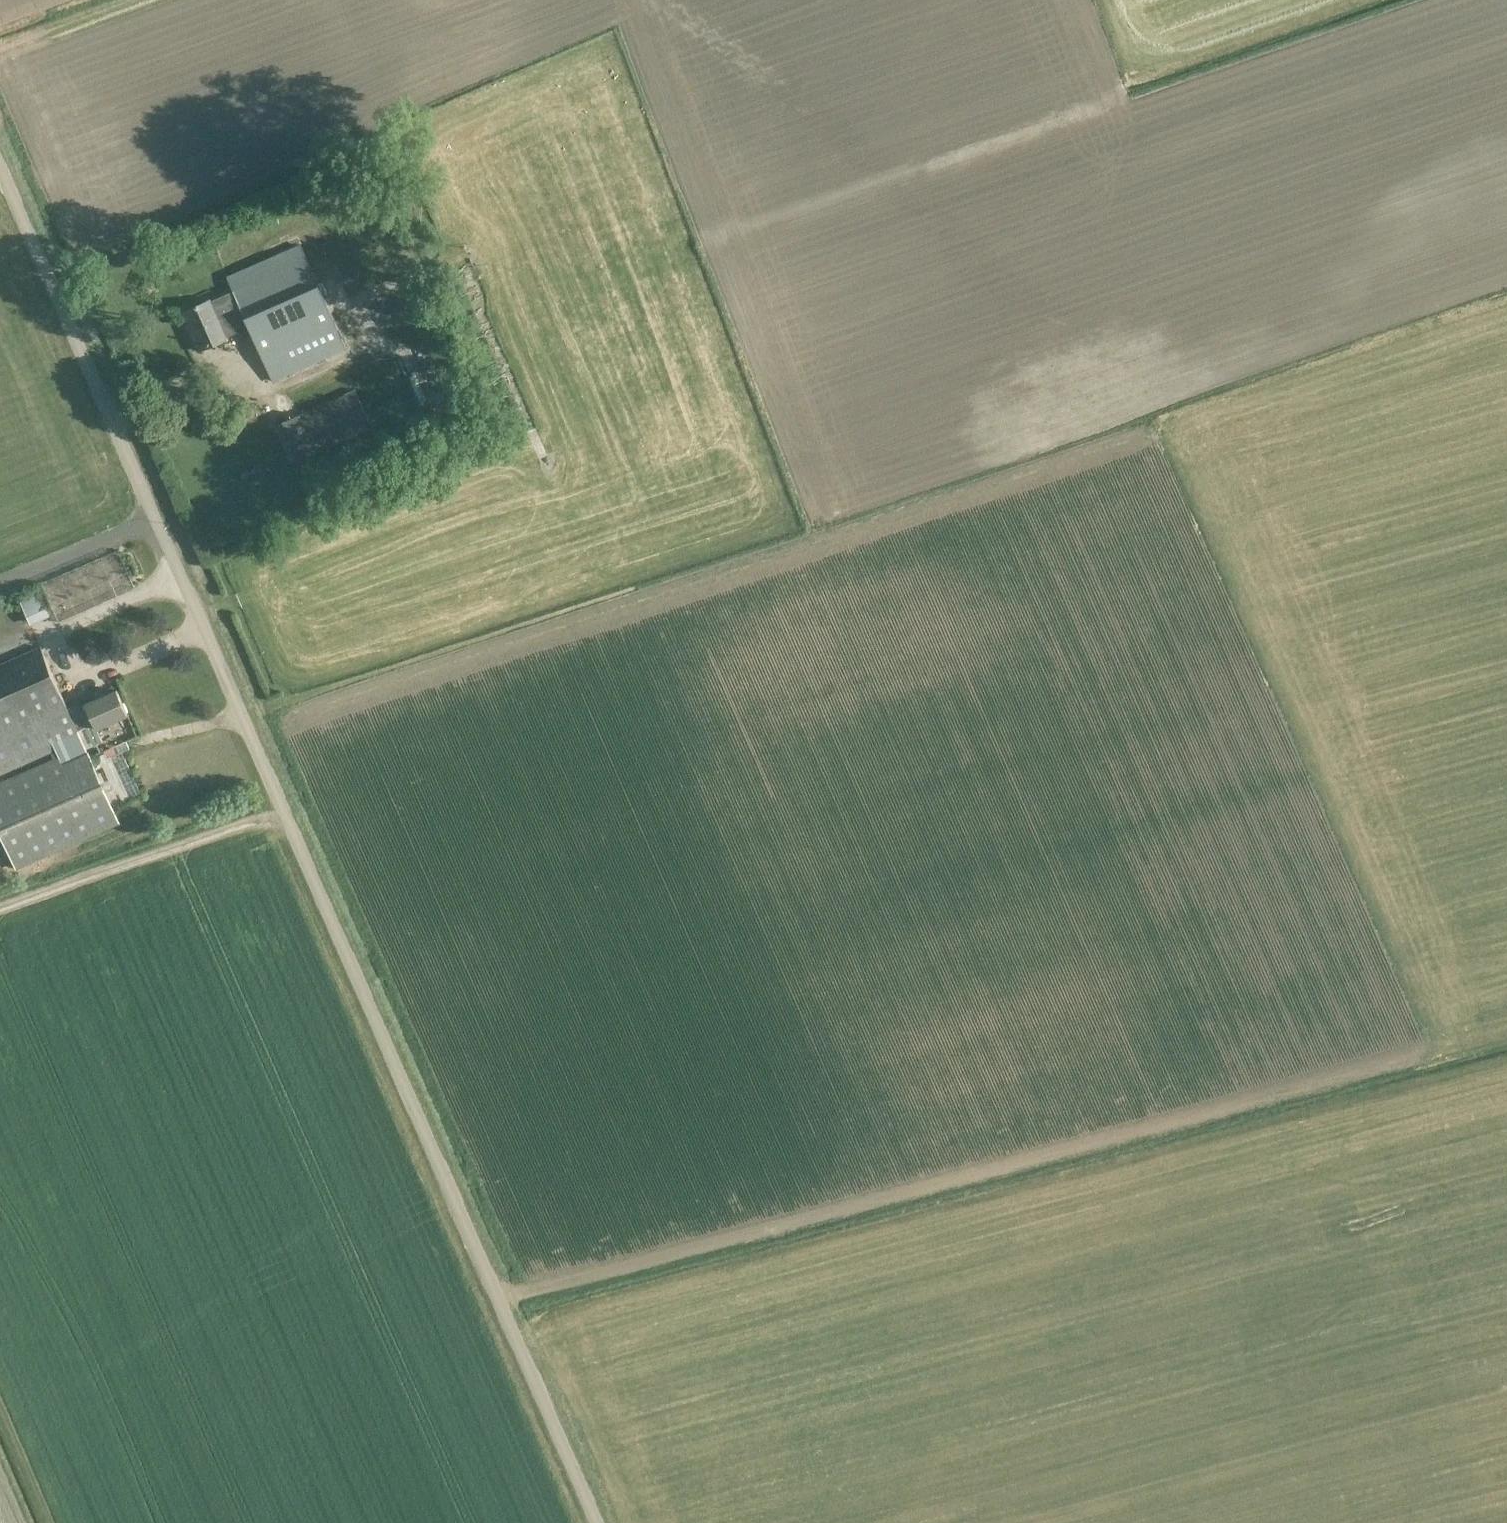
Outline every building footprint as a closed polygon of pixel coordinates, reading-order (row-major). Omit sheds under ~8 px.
[(197,349),(226,336),(226,335),(240,329),(238,325),(246,321),(271,379),(345,347),(300,244),(227,276),(232,289),(210,299),(210,298),(183,310),(192,330),(189,331),(197,349)] [(296,458),(370,426),(353,388),(282,421),(296,458)] [(54,613),(43,589),(19,600),(30,624),(54,613)] [(99,603),(83,610),(88,621),(103,614),(99,603)] [(52,750),(55,757),(0,781),(0,831),(16,867),(118,821),(76,726),(92,718),(96,727),(127,714),(116,689),(80,705),(78,701),(66,706),(39,645),(0,663),(0,773),(52,750)]
